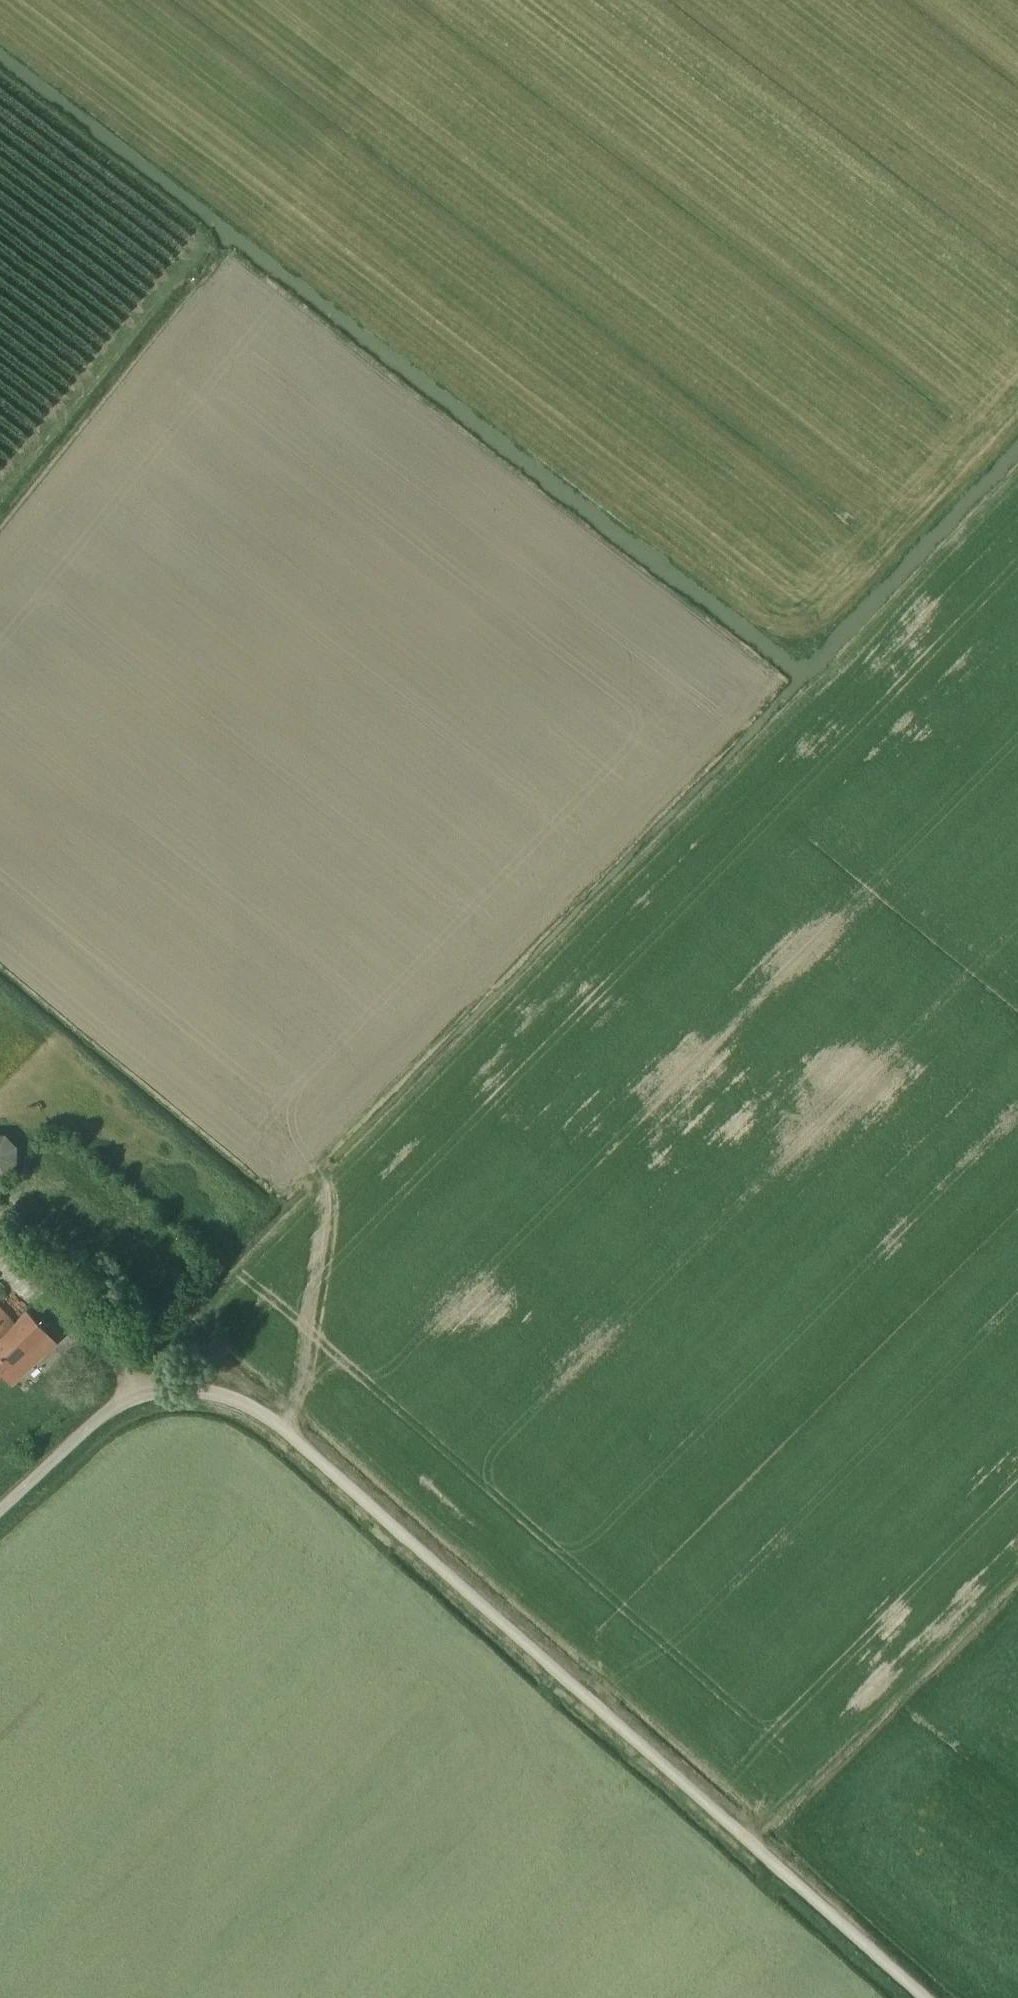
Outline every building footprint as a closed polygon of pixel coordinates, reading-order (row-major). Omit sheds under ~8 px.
[(0,1133),(0,1174),(4,1174),(16,1163),(17,1146),(5,1133),(0,1133)] [(0,1306),(0,1372),(8,1364),(18,1375),(55,1341),(27,1310),(15,1321),(0,1306)]
